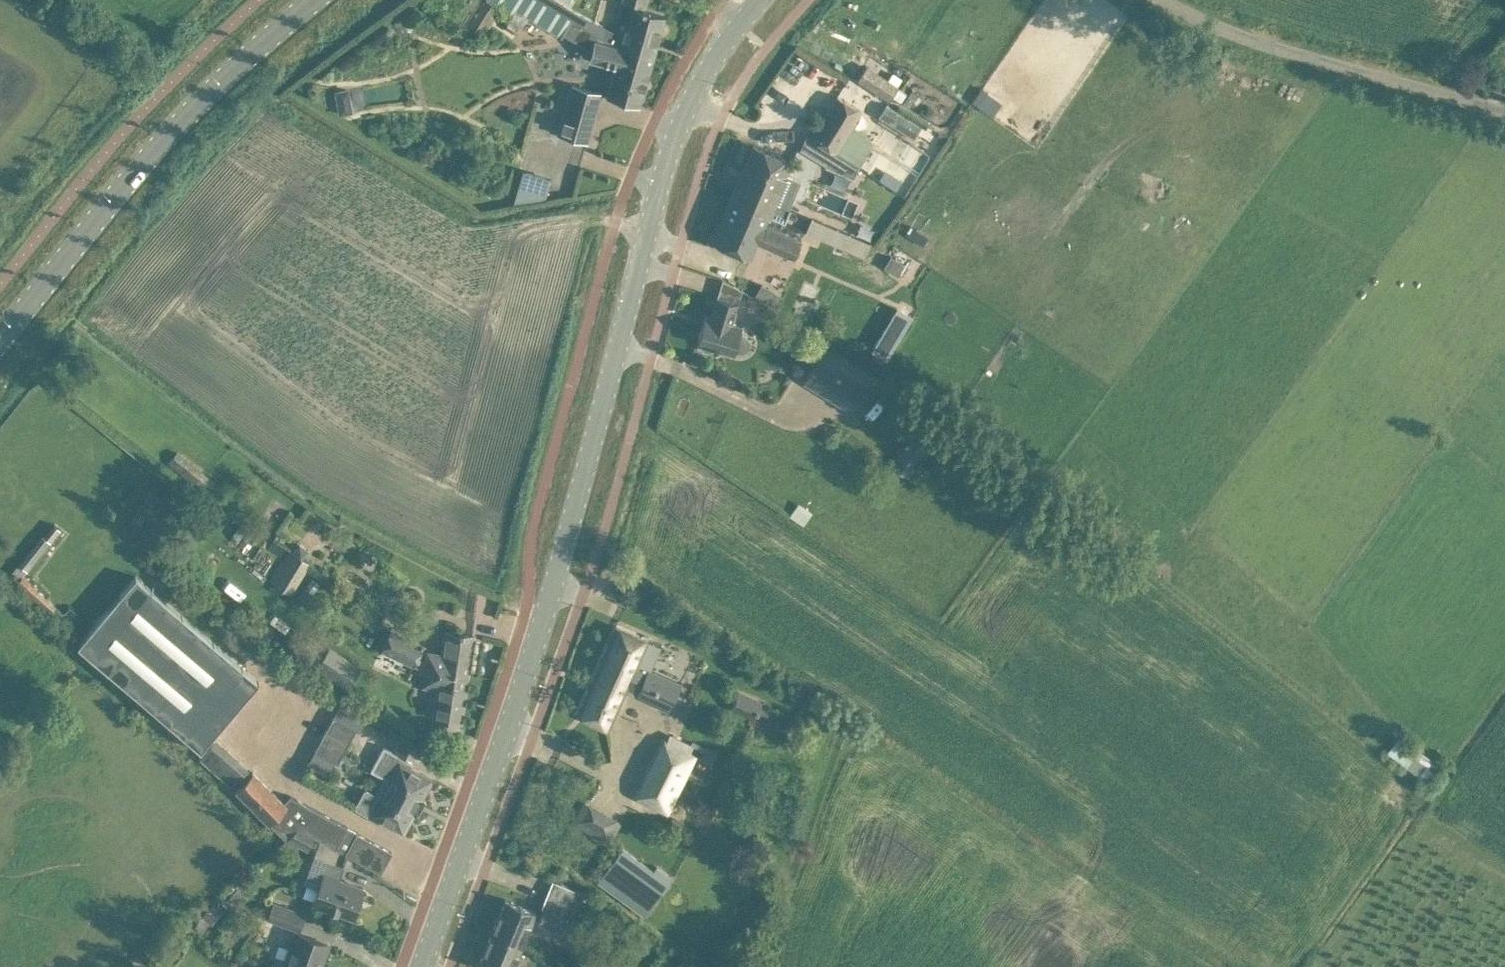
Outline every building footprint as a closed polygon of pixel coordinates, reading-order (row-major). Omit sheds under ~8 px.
[(492,1),(502,7),(511,12),(514,7),(527,15),(560,36),(562,33),(571,18),(540,0),(492,0),(492,1)] [(665,15),(645,9),(647,0),(623,0),(611,40),(620,45),(654,54),(665,15)] [(571,18),(562,33),(583,45),(592,51),(590,58),(615,65),(607,94),(620,98),(640,104),(654,54),(620,45),(611,40),(611,42),(592,31),(571,18)] [(859,78),(889,98),(897,85),(887,79),(886,81),(865,68),(859,78)] [(558,132),(587,140),(601,92),(572,83),(558,132)] [(364,86),(338,87),(339,109),(365,108),(364,86)] [(1005,103),(983,88),(974,103),(995,117),(1005,103)] [(804,130),(797,145),(826,163),(835,149),(836,150),(853,122),(861,109),(837,94),(812,135),(804,130)] [(886,103),(878,115),(914,137),(921,125),(886,103)] [(736,184),(731,197),(770,214),(784,220),(790,207),(786,205),(792,192),(798,178),(787,174),(789,169),(793,160),(772,151),(754,143),(743,169),(740,176),(736,184)] [(551,175),(523,168),(513,201),(545,198),(551,175)] [(886,170),(879,180),(897,191),(903,181),(886,170)] [(731,197),(712,241),(730,249),(750,257),(757,241),(795,257),(802,240),(789,234),(775,228),(765,224),(770,214),(731,197)] [(872,244),(812,219),(806,234),(866,259),(872,244)] [(890,255),(883,266),(897,274),(904,263),(890,255)] [(762,282),(755,294),(770,303),(777,291),(762,282)] [(734,351),(740,331),(742,325),(732,322),(738,301),(717,295),(711,315),(705,314),(703,323),(697,340),(701,341),(700,343),(702,346),(704,348),(708,348),(711,346),(711,344),(714,345),(713,346),(716,347),(718,348),(718,347),(734,351)] [(897,309),(874,347),(889,355),(911,317),(897,309)] [(875,390),(872,388),(819,355),(804,380),(859,414),(875,390)] [(893,462),(911,475),(933,443),(915,432),(893,462)] [(31,571),(66,534),(57,525),(22,562),(31,571)] [(300,543),(293,555),(305,562),(309,554),(308,549),(300,543)] [(305,562),(293,555),(275,583),(290,593),(308,564),(305,562)] [(77,644),(200,749),(259,680),(136,575),(77,644)] [(577,712),(609,727),(627,687),(637,691),(636,694),(669,709),(681,682),(648,667),(647,670),(637,665),(648,639),(616,625),(577,712)] [(391,629),(381,648),(414,664),(423,644),(391,629)] [(473,634),(453,632),(445,630),(442,654),(428,653),(427,661),(423,661),(422,667),(422,668),(467,677),(473,634)] [(326,644),(322,649),(315,661),(345,680),(356,663),(326,644)] [(461,720),(467,677),(422,668),(422,667),(418,667),(416,682),(438,685),(433,716),(461,720)] [(754,717),(757,712),(763,715),(765,709),(759,706),(762,701),(739,690),(731,707),(754,717)] [(338,762),(357,728),(333,715),(315,749),(338,762)] [(1403,732),(1391,748),(1424,773),(1437,757),(1403,732)] [(200,756),(212,766),(215,762),(226,749),(215,739),(200,756)] [(650,769),(637,796),(668,811),(681,785),(695,754),(691,752),(664,739),(650,769)] [(370,769),(388,778),(369,813),(403,831),(413,811),(418,814),(426,799),(422,796),(432,776),(412,765),(414,762),(383,745),(370,769)] [(704,750),(700,758),(711,764),(717,751),(706,746),(704,750)] [(348,825),(290,794),(283,801),(253,770),(248,775),(236,764),(239,760),(226,749),(215,762),(212,766),(236,787),(285,837),(295,827),(296,827),(297,826),(313,835),(380,871),(392,850),(374,841),(347,826),(348,825)] [(573,820),(605,840),(619,818),(588,798),(573,820)] [(284,838),(305,849),(313,835),(297,826),(296,827),(295,827),(285,837),(284,838)] [(627,853),(609,891),(651,911),(669,872),(627,853)] [(344,865),(314,854),(304,881),(318,887),(313,901),(353,916),(363,887),(340,878),(344,865)] [(554,882),(545,904),(538,920),(561,930),(585,943),(594,926),(587,922),(593,910),(579,902),(583,894),(578,892),(554,882)] [(522,943),(535,910),(506,898),(492,931),(522,943)] [(299,928),(304,913),(274,902),(268,917),(299,928)] [(309,936),(296,931),(283,966),(315,966),(318,960),(321,961),(328,943),(309,936)] [(516,958),(522,943),(492,931),(478,964),(485,966),(512,966),(516,958)] [(563,966),(565,966),(597,966),(581,955),(571,950),(563,966)]
